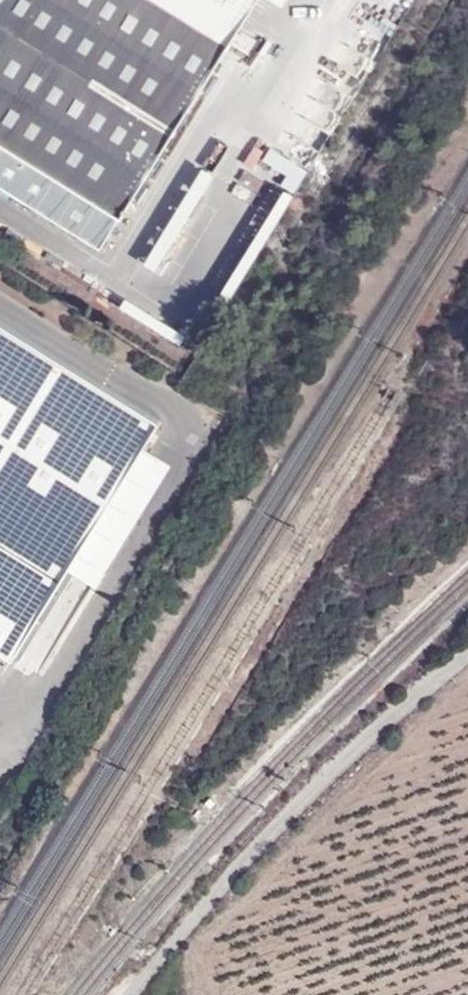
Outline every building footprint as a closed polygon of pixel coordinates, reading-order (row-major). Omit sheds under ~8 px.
[(228,44),(157,0),(0,0),(0,184),(99,246),(228,44)] [(255,0),(157,0),(228,44),(255,0)] [(0,325),(0,653),(149,418),(0,325)]
